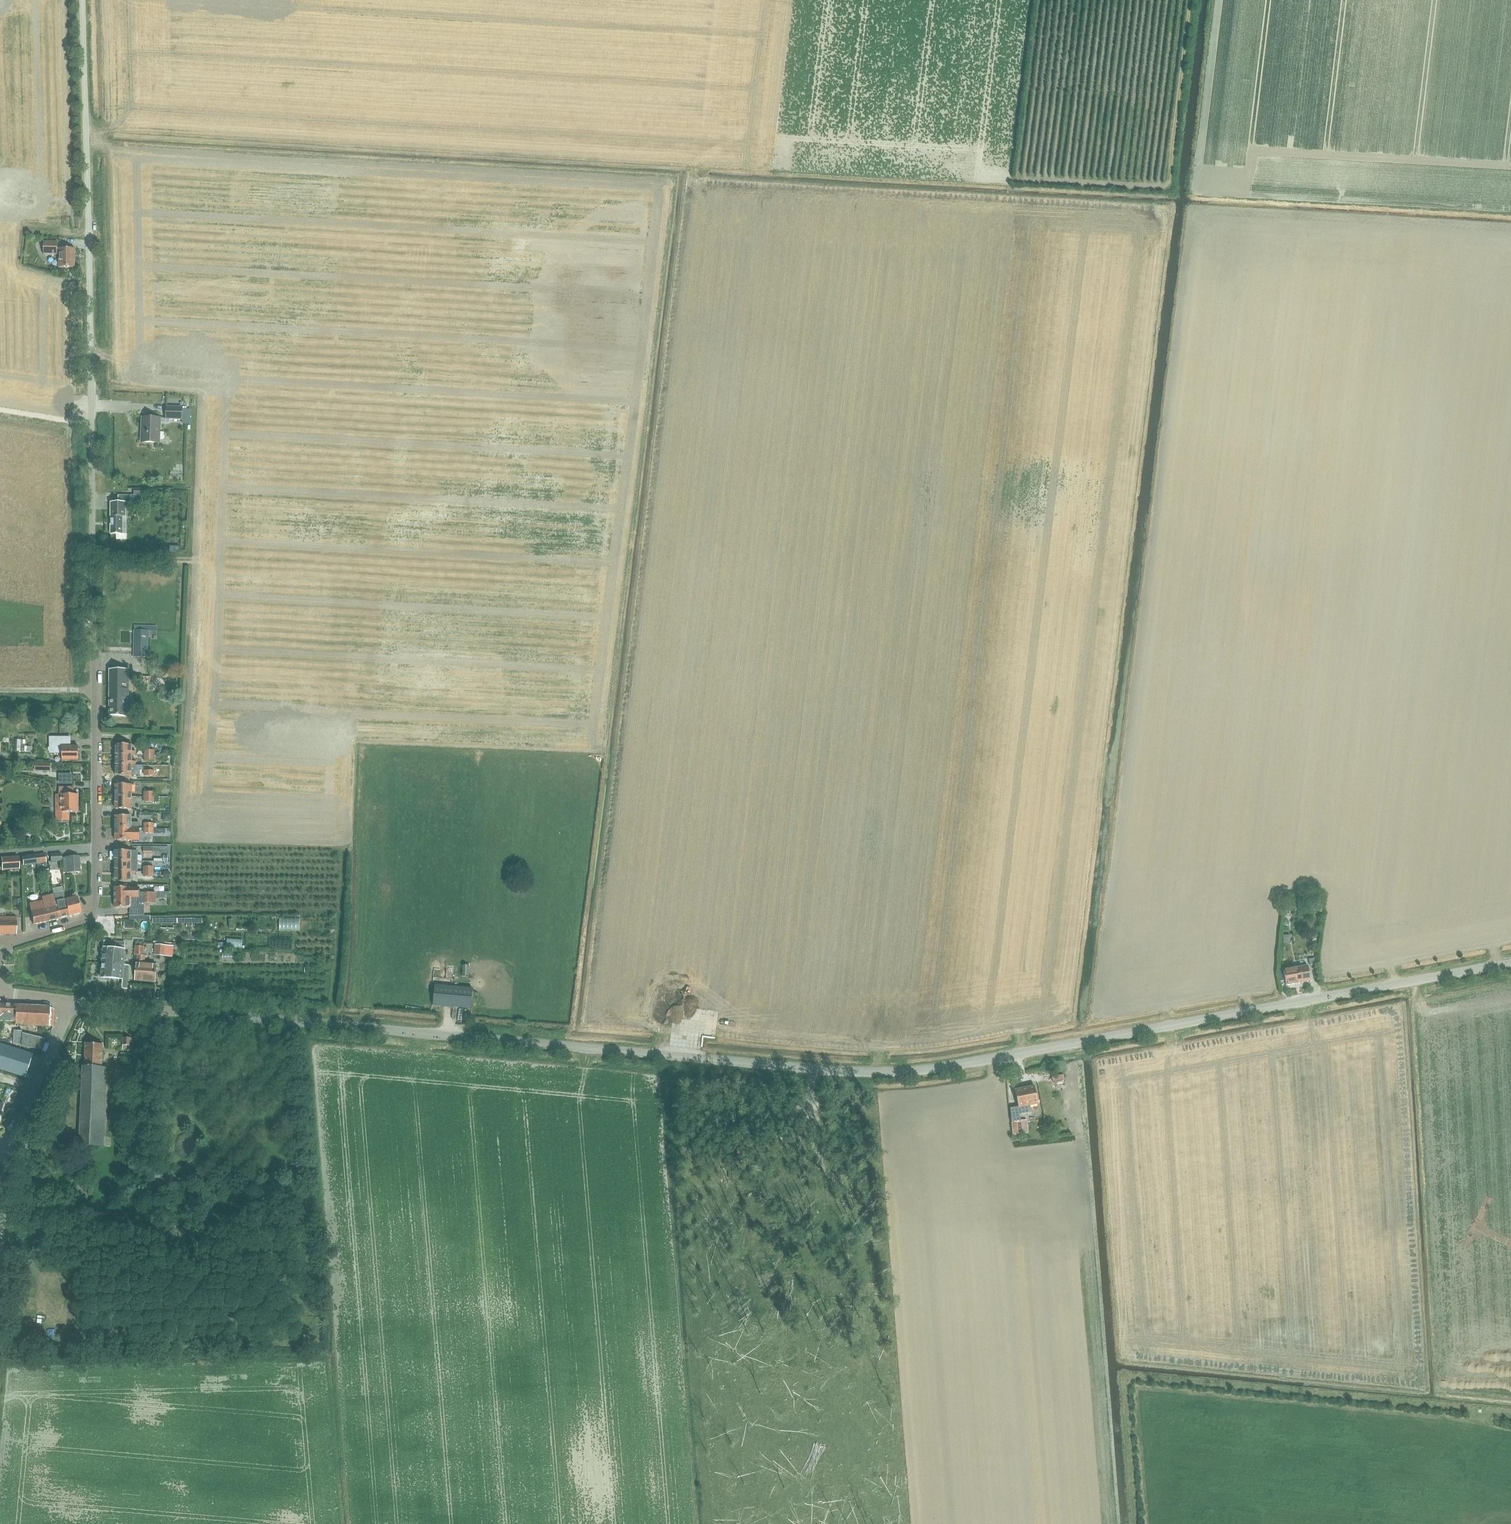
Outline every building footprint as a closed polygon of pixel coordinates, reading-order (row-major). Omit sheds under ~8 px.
[(44,254),(60,255),(59,268),(75,268),(75,249),(60,249),(58,249),(58,242),(44,242),(44,254)] [(182,420),(183,407),(167,406),(166,419),(182,420)] [(160,418),(143,418),(142,442),(159,443),(160,418)] [(118,502),(111,502),(111,534),(116,534),(116,540),(127,540),(127,535),(123,534),(123,517),(126,517),(126,504),(142,505),(142,496),(118,496),(118,502)] [(136,630),(135,656),(149,657),(149,631),(136,630)] [(129,670),(110,670),(110,715),(127,715),(127,698),(129,698),(129,670)] [(79,746),(70,746),(70,737),(50,737),(50,753),(62,753),(62,760),(79,760),(79,746)] [(16,740),(16,751),(31,752),(31,747),(25,746),(26,740),(16,740)] [(116,745),(116,755),(132,755),(137,755),(137,751),(132,751),(132,745),(116,745)] [(132,761),(132,755),(116,755),(116,765),(132,765),(136,765),(136,761),(132,761)] [(132,772),(132,765),(116,765),(116,776),(136,776),(136,772),(132,772)] [(56,768),(56,779),(70,779),(70,768),(56,768)] [(116,785),(116,797),(132,797),(132,785),(116,785)] [(79,812),(79,795),(74,795),(74,787),(59,787),(59,795),(57,795),(57,805),(58,805),(58,812),(57,812),(57,820),(69,820),(69,812),(79,812)] [(132,809),(132,797),(116,797),(116,809),(132,809)] [(115,816),(115,828),(139,828),(139,822),(132,822),(132,816),(115,816)] [(139,840),(139,828),(115,828),(115,840),(139,840)] [(115,851),(115,862),(132,862),(132,855),(136,855),(136,851),(115,851)] [(62,861),(61,858),(61,853),(51,854),(51,862),(62,861)] [(46,862),(44,855),(35,856),(35,855),(22,857),(23,866),(46,862)] [(80,872),(79,856),(61,858),(62,861),(63,874),(80,872)] [(19,870),(18,858),(1,859),(2,872),(19,870)] [(132,862),(115,862),(115,872),(132,872),(132,865),(136,865),(136,862),(132,862)] [(132,872),(115,872),(115,882),(132,882),(132,875),(136,875),(136,872),(132,872)] [(139,887),(115,888),(115,898),(137,898),(139,898),(139,887)] [(64,892),(53,894),(54,899),(54,902),(58,919),(59,918),(68,916),(65,900),(64,892)] [(53,894),(41,897),(42,900),(42,901),(46,921),(56,919),(58,919),(54,902),(54,899),(53,894)] [(81,913),(77,897),(65,900),(68,916),(81,913)] [(137,898),(115,898),(115,908),(132,908),(139,908),(139,898),(137,898)] [(46,921),(42,901),(29,904),(34,924),(46,921)] [(16,934),(16,917),(0,917),(0,934),(16,934)] [(105,941),(104,963),(125,965),(126,950),(117,949),(118,945),(118,942),(105,941)] [(173,946),(155,944),(155,954),(172,956),(173,946)] [(138,963),(135,963),(134,980),(156,982),(158,965),(146,964),(147,955),(144,955),(145,947),(137,946),(136,955),(139,955),(138,963)] [(125,971),(125,965),(104,963),(102,978),(129,980),(129,972),(125,971)] [(1308,966),(1284,970),(1287,985),(1310,981),(1308,966)] [(471,1008),(473,988),(435,985),(433,1005),(471,1008)] [(48,1007),(0,1004),(0,1006),(0,1021),(14,1022),(14,1024),(52,1027),(53,1011),(48,1007)] [(41,1051),(44,1040),(21,1034),(22,1031),(13,1031),(13,1044),(41,1051)] [(132,1038),(123,1037),(123,1045),(131,1045),(132,1038)] [(85,1067),(82,1066),(79,1145),(103,1146),(107,1068),(102,1068),(103,1044),(86,1043),(85,1067)] [(31,1055),(0,1045),(0,1071),(24,1078),(31,1055)] [(132,1067),(117,1066),(116,1075),(132,1075),(132,1067)] [(1053,1073),(1044,1081),(1047,1084),(1056,1076),(1053,1073)] [(1025,1088),(1015,1090),(1018,1107),(1018,1108),(1018,1114),(1030,1112),(1029,1106),(1038,1104),(1035,1086),(1025,1088)] [(1077,1095),(1067,1096),(1068,1103),(1078,1102),(1077,1095)] [(1019,1122),(1013,1122),(1013,1133),(1022,1133),(1021,1122),(1019,1122)]
